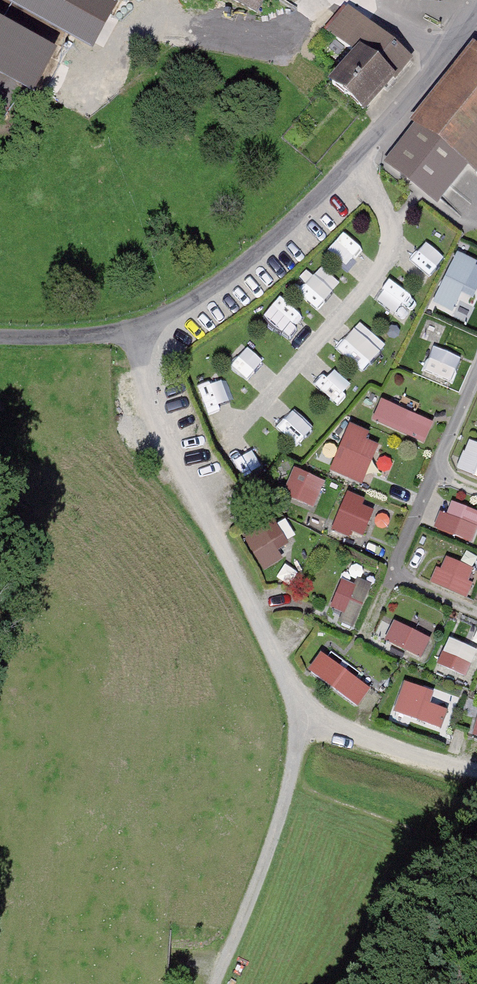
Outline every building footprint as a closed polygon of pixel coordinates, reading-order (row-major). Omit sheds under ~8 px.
[(262,16),(271,0),(233,0),(262,16)] [(414,64),(349,9),(331,30),(358,52),(396,85),(414,64)] [(476,174),(476,46),(384,163),(436,205),(467,166),(476,174)] [(326,89),(364,121),(396,85),(358,52),(326,89)] [(345,234),(331,251),(352,268),(366,251),(345,234)] [(476,303),(476,263),(454,254),(434,306),(454,314),(461,297),(476,303)] [(315,281),(301,298),(317,310),(330,292),(315,281)] [(288,337),(305,318),(278,294),(261,314),(288,337)] [(361,339),(348,358),(371,374),(384,355),(361,339)] [(243,342),(225,359),(246,382),(264,364),(243,342)] [(421,367),(445,379),(457,353),(433,342),(421,367)] [(335,403),(351,385),(330,366),(314,384),(335,403)] [(371,420),(426,446),(436,425),(381,400),(371,420)] [(383,444),(349,429),(330,471),(364,486),(383,444)] [(467,443),(458,474),(476,480),(476,446),(467,443)] [(317,509),(327,482),(296,470),(285,497),(317,509)] [(333,531),(365,541),(376,507),(344,497),(333,531)] [(440,532),(476,541),(476,539),(476,510),(448,503),(440,532)] [(262,569),(293,552),(279,527),(248,544),(262,569)] [(467,599),(476,575),(476,569),(445,556),(433,585),(467,599)] [(356,629),(372,591),(344,579),(328,617),(356,629)] [(396,622),(385,642),(423,661),(434,641),(396,622)] [(476,658),(476,649),(447,640),(438,668),(471,678),(476,658)] [(321,655),(309,673),(360,710),(373,692),(321,655)] [(394,715),(444,730),(450,710),(433,705),(438,692),(404,682),(394,715)]
